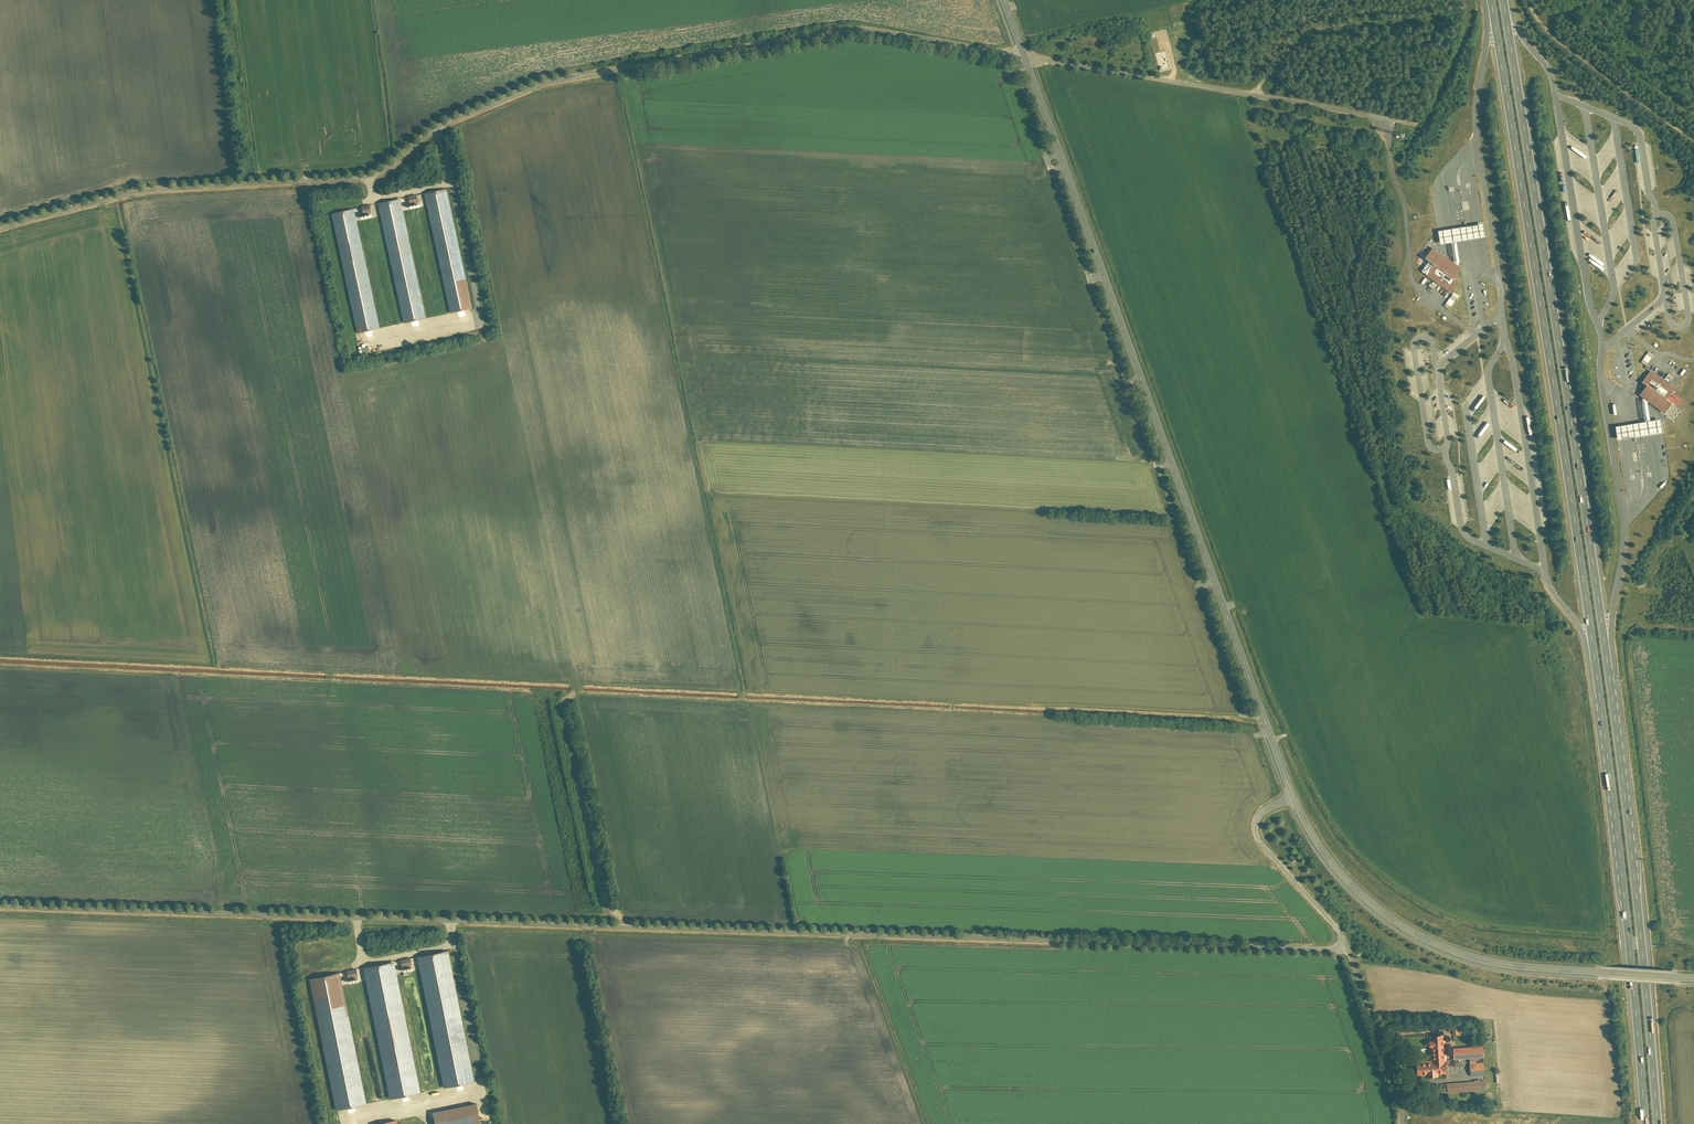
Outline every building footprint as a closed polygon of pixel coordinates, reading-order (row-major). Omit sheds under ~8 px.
[(1569,133),(1567,136),(1583,146),(1584,143),(1569,133)] [(424,193),(450,313),(472,309),(447,189),(424,193)] [(408,197),(410,205),(418,203),(416,195),(408,197)] [(378,204),(404,324),(426,319),(401,199),(378,204)] [(360,207),(362,214),(370,212),(369,205),(360,207)] [(331,213),(356,333),(379,328),(353,209),(331,213)] [(1439,229),(1441,243),(1452,241),(1458,240),(1487,236),(1485,222),(1439,229)] [(1452,241),(1455,261),(1460,265),(1462,262),(1458,240),(1452,241)] [(1455,261),(1443,252),(1442,254),(1434,248),(1428,257),(1431,260),(1423,271),(1453,292),(1462,280),(1457,277),(1464,267),(1460,265),(1455,261)] [(1451,309),(1461,295),(1456,291),(1445,305),(1451,309)] [(1642,362),(1647,366),(1653,357),(1648,353),(1642,362)] [(1675,388),(1651,371),(1642,383),(1646,386),(1640,395),(1644,399),(1649,402),(1665,414),(1673,403),(1667,399),(1675,388)] [(1642,403),(1645,422),(1650,421),(1648,403),(1649,402),(1644,399),(1642,403)] [(1616,427),(1618,440),(1626,439),(1643,436),(1652,435),(1658,434),(1664,433),(1661,419),(1656,420),(1650,421),(1645,422),(1641,423),(1624,425),(1616,427)] [(1482,445),(1484,447),(1494,435),(1492,433),(1482,445)] [(449,951),(418,957),(445,1090),(476,1083),(449,951)] [(412,958),(402,960),(403,968),(413,966),(412,958)] [(364,968),(391,1100),(421,1094),(394,962),(364,968)] [(357,969),(348,971),(349,979),(359,977),(357,969)] [(310,979),(337,1111),(368,1105),(341,973),(310,979)] [(1462,1034),(1462,1025),(1452,1026),(1452,1034),(1462,1034)] [(1448,1073),(1445,1035),(1428,1036),(1430,1061),(1415,1062),(1416,1075),(1448,1073)] [(1483,1045),(1453,1047),(1454,1059),(1470,1058),(1475,1057),(1484,1057),(1483,1045)] [(1475,1062),(1470,1063),(1471,1076),(1485,1075),(1484,1062),(1475,1062)] [(1486,1090),(1485,1080),(1450,1082),(1450,1092),(1486,1090)] [(436,1123),(482,1123),(478,1104),(433,1113),(436,1123)]
